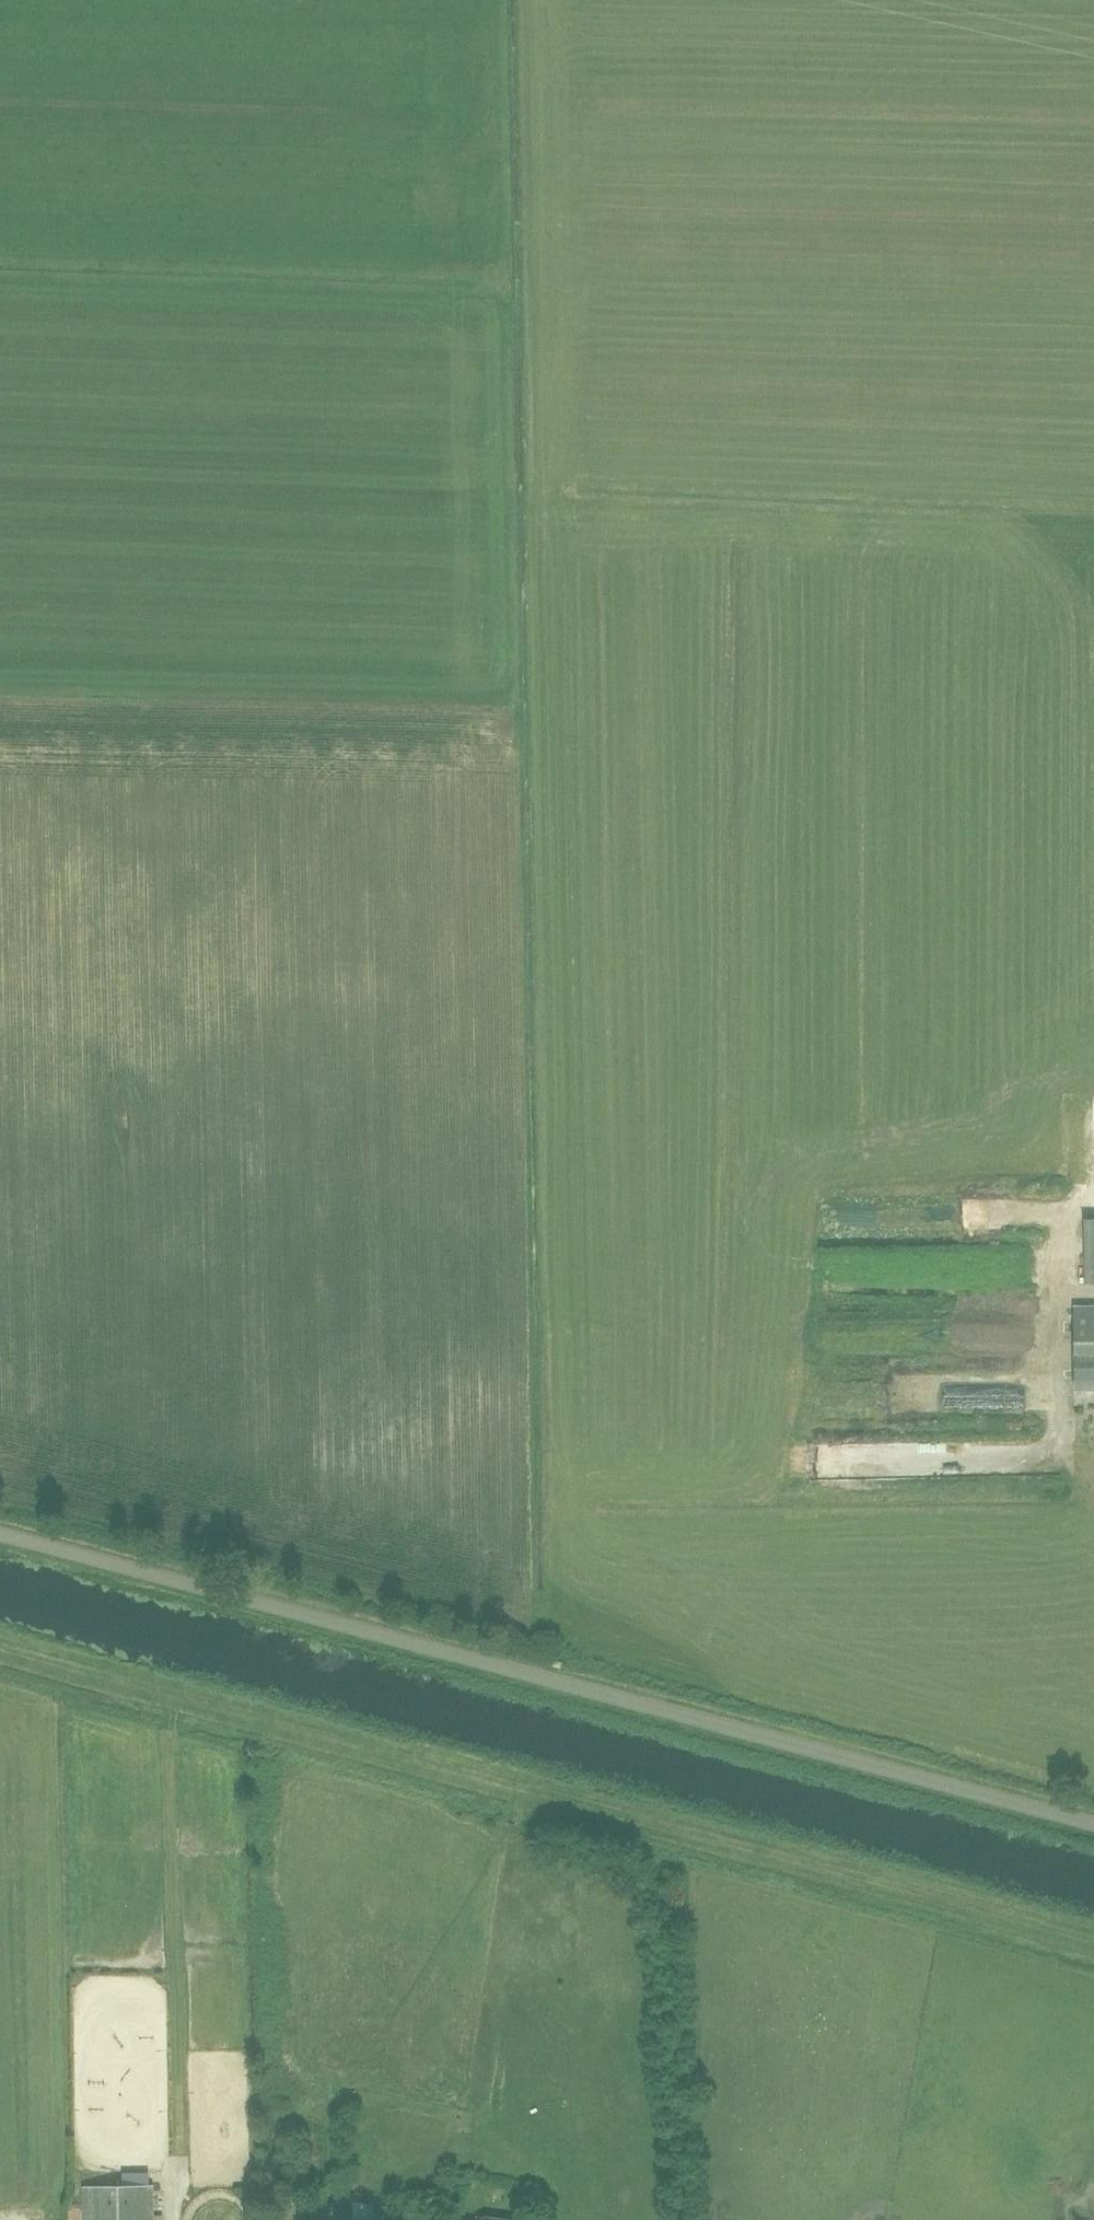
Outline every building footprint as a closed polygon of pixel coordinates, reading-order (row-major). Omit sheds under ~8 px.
[(1080,1184),(1093,1181),(1093,1170),(1078,1173),(1080,1184)] [(1084,1219),(1085,1285),(1093,1285),(1093,1219),(1084,1219)] [(1093,1392),(1093,1306),(1074,1306),(1075,1392),(1093,1392)] [(154,2185),(83,2187),(84,2219),(154,2219),(154,2185)] [(351,2219),(372,2219),(373,2205),(353,2203),(351,2219)]
